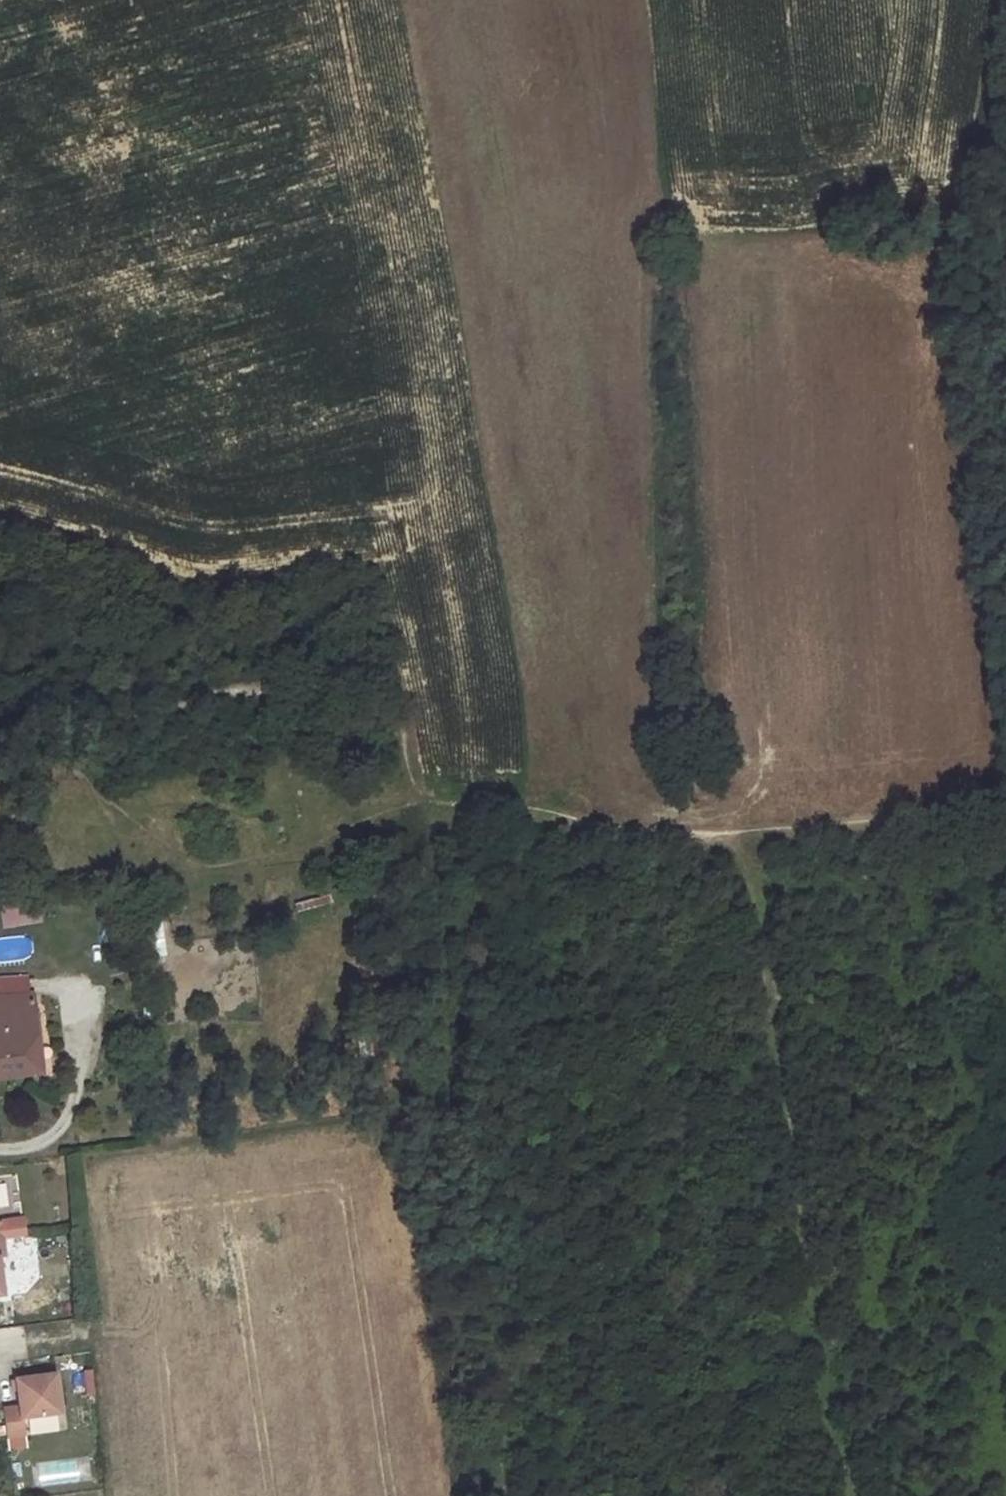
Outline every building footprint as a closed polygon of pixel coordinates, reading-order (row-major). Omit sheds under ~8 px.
[(33,995),(0,997),(0,1079),(40,1074),(33,995)] [(22,1420),(61,1415),(56,1375),(17,1380),(21,1407),(4,1409),(8,1438),(24,1436),(22,1420)]
